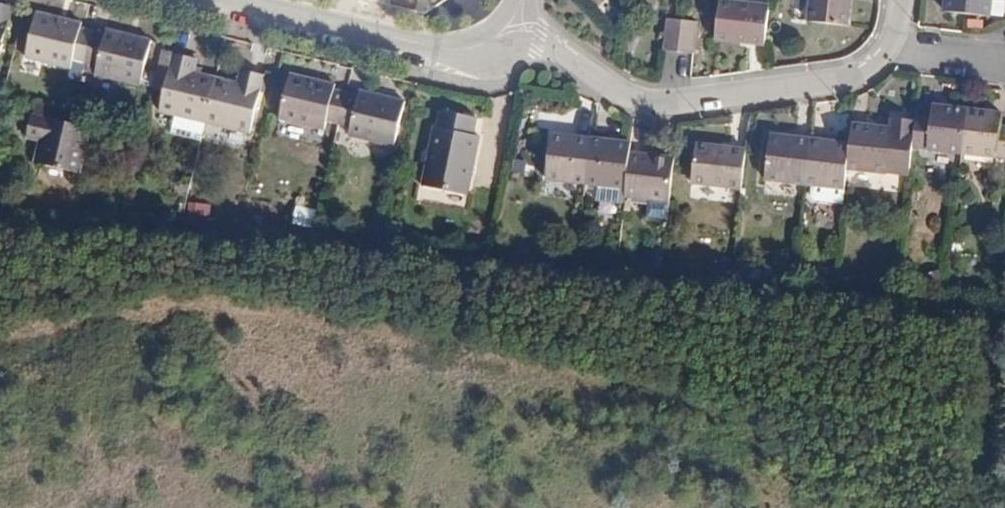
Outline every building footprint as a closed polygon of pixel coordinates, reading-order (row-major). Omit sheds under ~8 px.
[(760,0),(725,0),(721,34),(769,40),(773,2),(760,0)] [(813,21),(852,25),(854,0),(815,0),(813,21)] [(947,8),(993,13),(995,0),(949,0),(947,8)] [(685,46),(687,14),(674,13),(670,45),(685,46)] [(701,15),(687,14),(685,46),(697,48),(701,15)] [(1,80),(17,21),(0,17),(0,79),(1,80)] [(79,46),(37,35),(25,79),(68,91),(70,82),(85,86),(93,55),(79,51),(79,46)] [(104,58),(93,55),(85,86),(95,89),(93,96),(140,108),(150,64),(105,52),(104,58)] [(198,76),(176,70),(161,127),(207,139),(219,94),(196,88),(198,76)] [(238,100),(219,94),(207,139),(248,150),(263,92),(241,86),(238,100)] [(338,103),(294,92),(283,136),(327,148),(329,139),(341,141),(349,109),(337,106),(338,103)] [(935,115),(921,114),(918,145),(967,150),(972,107),(936,103),(935,115)] [(972,107),(967,150),(1004,154),(1004,122),(1004,113),(1004,110),(972,107)] [(361,113),(349,109),(341,141),(351,144),(350,153),(394,164),(405,119),(362,109),(361,113)] [(420,201),(468,209),(482,117),(434,109),(420,201)] [(858,122),(856,141),(854,167),(893,171),(898,126),(858,122)] [(599,133),(556,129),(551,172),(593,180),(599,133)] [(87,145),(28,130),(22,152),(38,157),(35,168),(78,181),(87,145)] [(816,133),(776,130),(770,174),(810,179),(816,133)] [(641,139),(599,133),(593,180),(633,183),(638,147),(641,139)] [(856,141),(816,133),(810,179),(819,181),(817,195),(850,199),(854,167),(856,141)] [(751,142),(702,137),(696,174),(746,180),(751,142)] [(683,153),(638,147),(633,183),(633,192),(677,197),(683,153)] [(311,227),(315,211),(296,207),(292,223),(311,227)]
